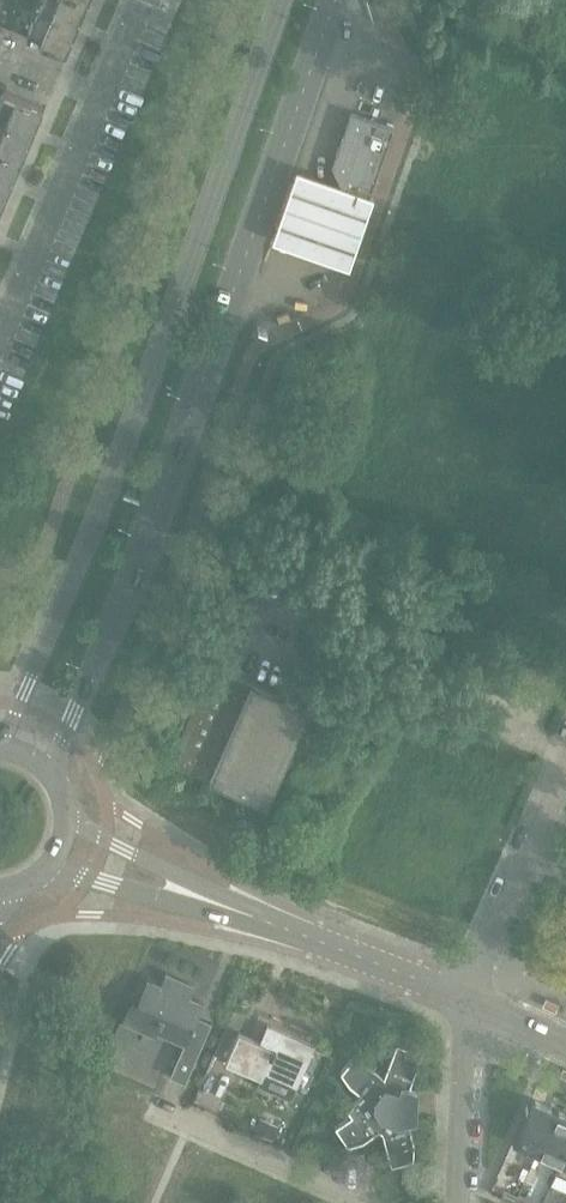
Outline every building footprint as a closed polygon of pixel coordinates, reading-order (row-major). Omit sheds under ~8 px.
[(27,36),(65,52),(87,0),(42,0),(27,36)] [(5,89),(0,100),(0,148),(20,157),(42,105),(5,89)] [(371,191),(394,127),(352,113),(333,167),(339,180),(343,189),(369,198),(371,191)] [(0,148),(0,205),(20,157),(0,148)] [(348,268),(373,195),(371,191),(369,198),(343,189),(339,180),(325,175),(310,171),(283,245),(298,249),(348,268)] [(212,665),(192,708),(190,714),(181,710),(174,725),(183,730),(169,762),(266,805),(309,708),(212,665)] [(212,1022),(211,1022),(209,1026),(196,1020),(204,1002),(190,996),(195,985),(166,972),(161,983),(148,977),(138,1000),(131,997),(121,1021),(156,1037),(157,1032),(184,1044),(170,1076),(185,1083),(212,1022)] [(315,1045),(268,1024),(267,1025),(269,1026),(262,1042),(239,1032),(226,1062),(262,1078),(267,1066),(298,1080),(296,1086),(297,1086),(315,1045)] [(409,1122),(416,1120),(417,1089),(410,1087),(418,1066),(419,1051),(397,1042),(384,1077),(355,1054),(341,1072),(350,1085),(361,1094),(348,1110),(352,1116),(336,1126),(348,1146),(363,1141),(379,1131),(382,1132),(391,1165),(414,1159),(415,1144),(409,1122)] [(537,1152),(556,1110),(531,1099),(512,1141),(537,1152)] [(565,1151),(565,1114),(556,1110),(537,1152),(560,1162),(561,1162),(565,1151)] [(561,1162),(560,1162),(555,1172),(556,1173),(565,1177),(565,1151),(561,1162)] [(518,1195),(505,1190),(501,1198),(511,1202),(515,1202),(518,1195)]
